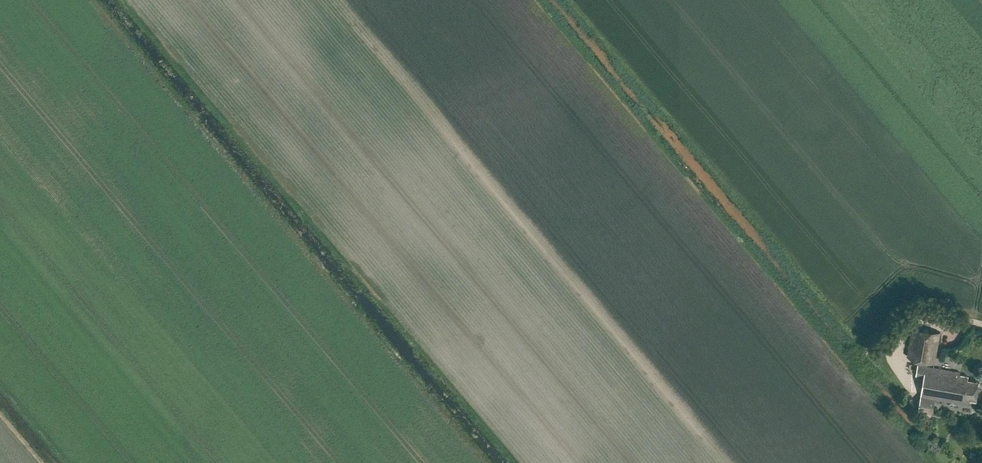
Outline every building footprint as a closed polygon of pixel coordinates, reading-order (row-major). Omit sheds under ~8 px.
[(915,360),(935,364),(940,332),(912,327),(907,356),(915,360)] [(924,376),(921,396),(935,398),(969,404),(970,399),(976,400),(980,382),(967,379),(968,376),(960,375),(961,372),(918,364),(916,375),(924,376)] [(921,396),(918,410),(932,412),(935,398),(921,396)]
